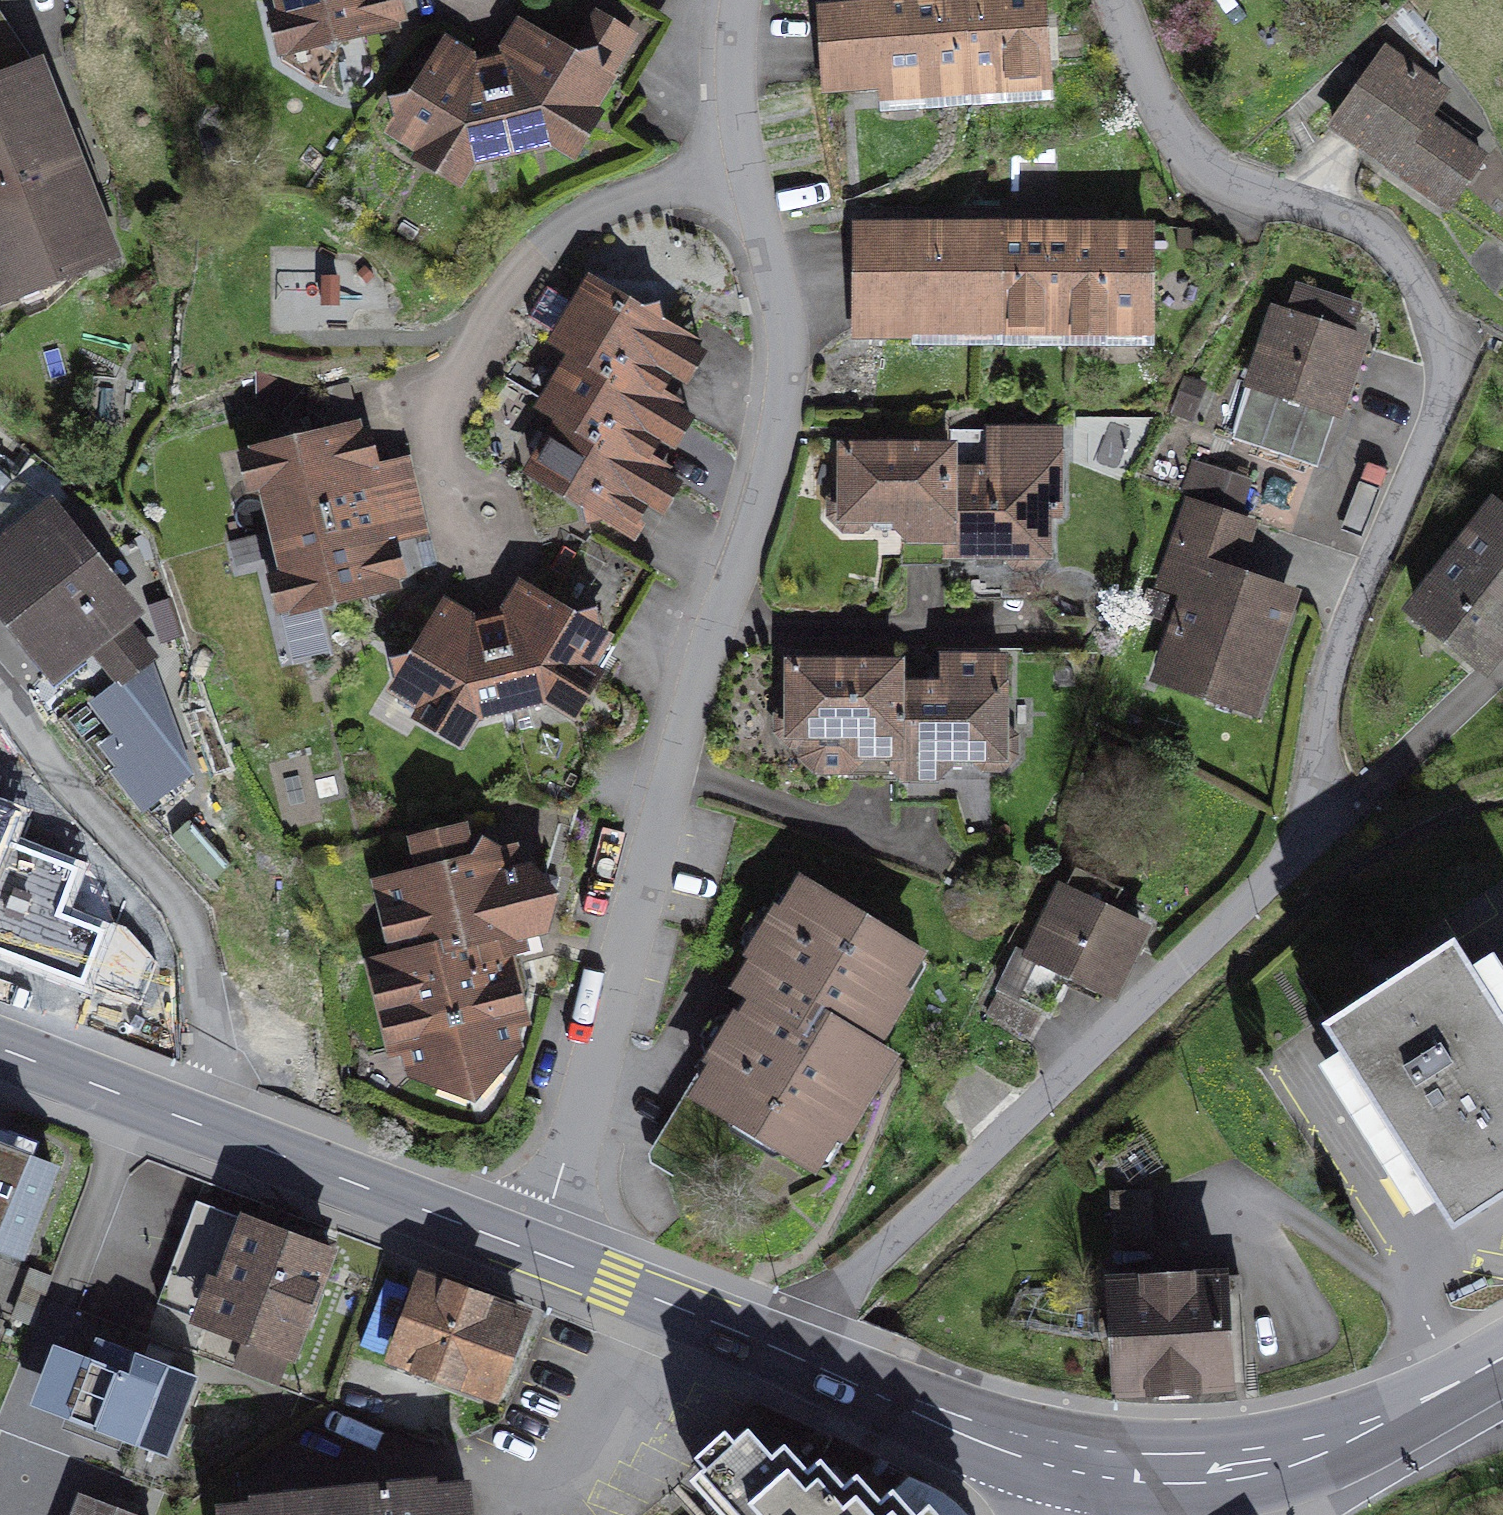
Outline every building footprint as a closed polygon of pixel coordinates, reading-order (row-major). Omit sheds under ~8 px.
[(288,19),(302,16),(310,47),(321,45),(334,54),(343,39),(394,27),(392,21),(404,18),(400,0),(284,0),(288,19)] [(880,7),(885,85),(911,84),(924,99),(966,96),(1006,93),(1019,78),(1045,77),(1041,0),(996,0),(996,1),(982,1),(960,3),(942,4),(925,5),(924,0),(880,0),(880,7)] [(830,88),(885,85),(880,7),(825,10),(830,88)] [(34,70),(28,53),(0,10),(0,83),(34,70)] [(474,160),(551,143),(548,126),(564,123),(575,104),(588,112),(632,36),(596,16),(571,58),(523,29),(510,50),(518,55),(512,63),(504,65),(473,73),(464,70),(469,63),(445,50),(397,132),(428,150),(435,138),(456,149),(471,145),(474,160)] [(1390,55),(1337,129),(1449,208),(1483,159),(1425,118),(1443,93),(1390,55)] [(4,302),(112,260),(38,68),(34,70),(0,83),(0,293),(4,302)] [(1045,320),(1065,320),(1065,335),(1108,336),(1122,321),(1148,321),(1149,229),(1102,227),(1102,244),(1092,244),(1066,243),(1040,243),(1033,243),(1033,226),(999,227),(953,227),(953,242),(940,242),(916,242),(916,335),(960,334),(973,320),(997,320),(996,334),(1033,334),(1045,320)] [(916,335),(916,242),(916,227),(862,227),(862,334),(916,335)] [(528,324),(579,353),(573,364),(546,408),(565,419),(559,430),(536,474),(631,532),(650,502),(650,488),(661,472),(644,463),(662,439),(661,427),(672,407),(657,399),(678,367),(677,355),(685,342),(661,329),(657,310),(641,315),(598,290),(593,300),(589,307),(550,285),(528,324)] [(1290,318),(1277,313),(1234,439),(1319,467),(1361,341),(1350,338),(1359,310),(1300,290),(1290,318)] [(381,534),(368,480),(365,466),(376,463),(369,432),(358,435),(357,430),(305,443),(291,433),(281,448),(273,450),(280,483),(266,486),(287,578),(302,574),(310,605),(320,603),(333,612),(342,598),(393,585),(392,580),(404,577),(396,543),(384,546),(381,534)] [(951,472),(949,542),(950,554),(973,554),(973,595),(1002,596),(1002,567),(1035,567),(1045,555),(1046,513),(1060,514),(1059,436),(994,435),(992,472),(951,472)] [(949,542),(951,472),(950,451),(845,449),(846,489),(833,500),(833,519),(845,529),(864,528),(873,516),(902,516),(903,531),(916,543),(949,542)] [(17,477),(0,465),(0,496),(17,477)] [(1250,528),(1190,508),(1165,584),(1192,593),(1164,676),(1209,692),(1214,677),(1258,692),(1289,598),(1233,580),(1250,528)] [(1497,513),(1418,613),(1483,664),(1502,638),(1502,517),(1497,513)] [(0,554),(0,596),(57,669),(91,643),(122,682),(159,653),(51,515),(0,554)] [(512,621),(472,631),(463,627),(469,620),(445,608),(397,690),(428,709),(420,719),(460,742),(475,718),(549,702),(574,714),(600,677),(587,670),(607,639),(523,588),(509,609),(517,613),(512,621)] [(860,759),(896,758),(897,769),(907,781),(934,781),(945,769),(946,756),(973,756),(985,766),(1004,767),(1014,756),(1014,738),(1003,729),(1002,659),(945,659),(946,673),(946,689),(925,689),(925,666),(841,666),(792,666),(792,706),(781,717),(780,731),(791,744),(805,745),(806,759),(817,771),(850,771),(860,759)] [(125,790),(146,810),(191,775),(175,733),(152,749),(163,761),(125,790)] [(40,785),(17,806),(61,854),(84,833),(40,785)] [(133,1004),(151,956),(72,918),(77,907),(15,884),(29,844),(4,833),(9,820),(0,817),(0,953),(133,1004)] [(422,874),(381,884),(399,959),(375,965),(396,1051),(407,1048),(412,1067),(425,1072),(502,1056),(514,1045),(510,1025),(522,1023),(530,989),(518,934),(546,928),(559,880),(531,871),(517,872),(514,851),(472,861),(464,828),(414,840),(422,874)] [(1121,888),(1073,867),(1033,958),(1017,950),(987,1017),(1025,1034),(1037,1006),(1053,1013),(1071,974),(1112,992),(1141,926),(1110,912),(1121,888)] [(916,954),(816,893),(797,896),(787,914),(789,931),(800,938),(784,963),(775,957),(759,958),(743,988),(760,998),(658,1167),(716,1202),(757,1132),(811,1163),(834,1129),(841,1133),(889,1055),(871,1047),(902,994),(894,989),(916,954)] [(1327,1025),(1455,1225),(1502,1194),(1502,1018),(1455,943),(1327,1025)] [(0,1149),(0,1247),(22,1256),(54,1170),(30,1160),(37,1142),(19,1135),(12,1154),(0,1149)] [(1117,1237),(1147,1237),(1147,1195),(1117,1195),(1117,1237)] [(333,1254),(198,1203),(160,1306),(295,1356),(333,1254)] [(1223,1278),(1115,1282),(1120,1389),(1228,1385),(1223,1278)] [(521,1317),(425,1281),(396,1357),(492,1393),(509,1349),(519,1352),(530,1325),(519,1321),(521,1317)] [(199,1378),(97,1339),(89,1358),(54,1345),(31,1406),(168,1459),(199,1378)] [(690,1481),(721,1514),(940,1514),(929,1503),(918,1513),(895,1488),(882,1500),(857,1473),(844,1485),(820,1458),(808,1470),(784,1444),(773,1454),(748,1427),(690,1481)] [(223,1514),(469,1514),(467,1490),(432,1493),(431,1483),(258,1500),(258,1510),(223,1514)] [(80,1498),(73,1514),(121,1514),(80,1498)]
